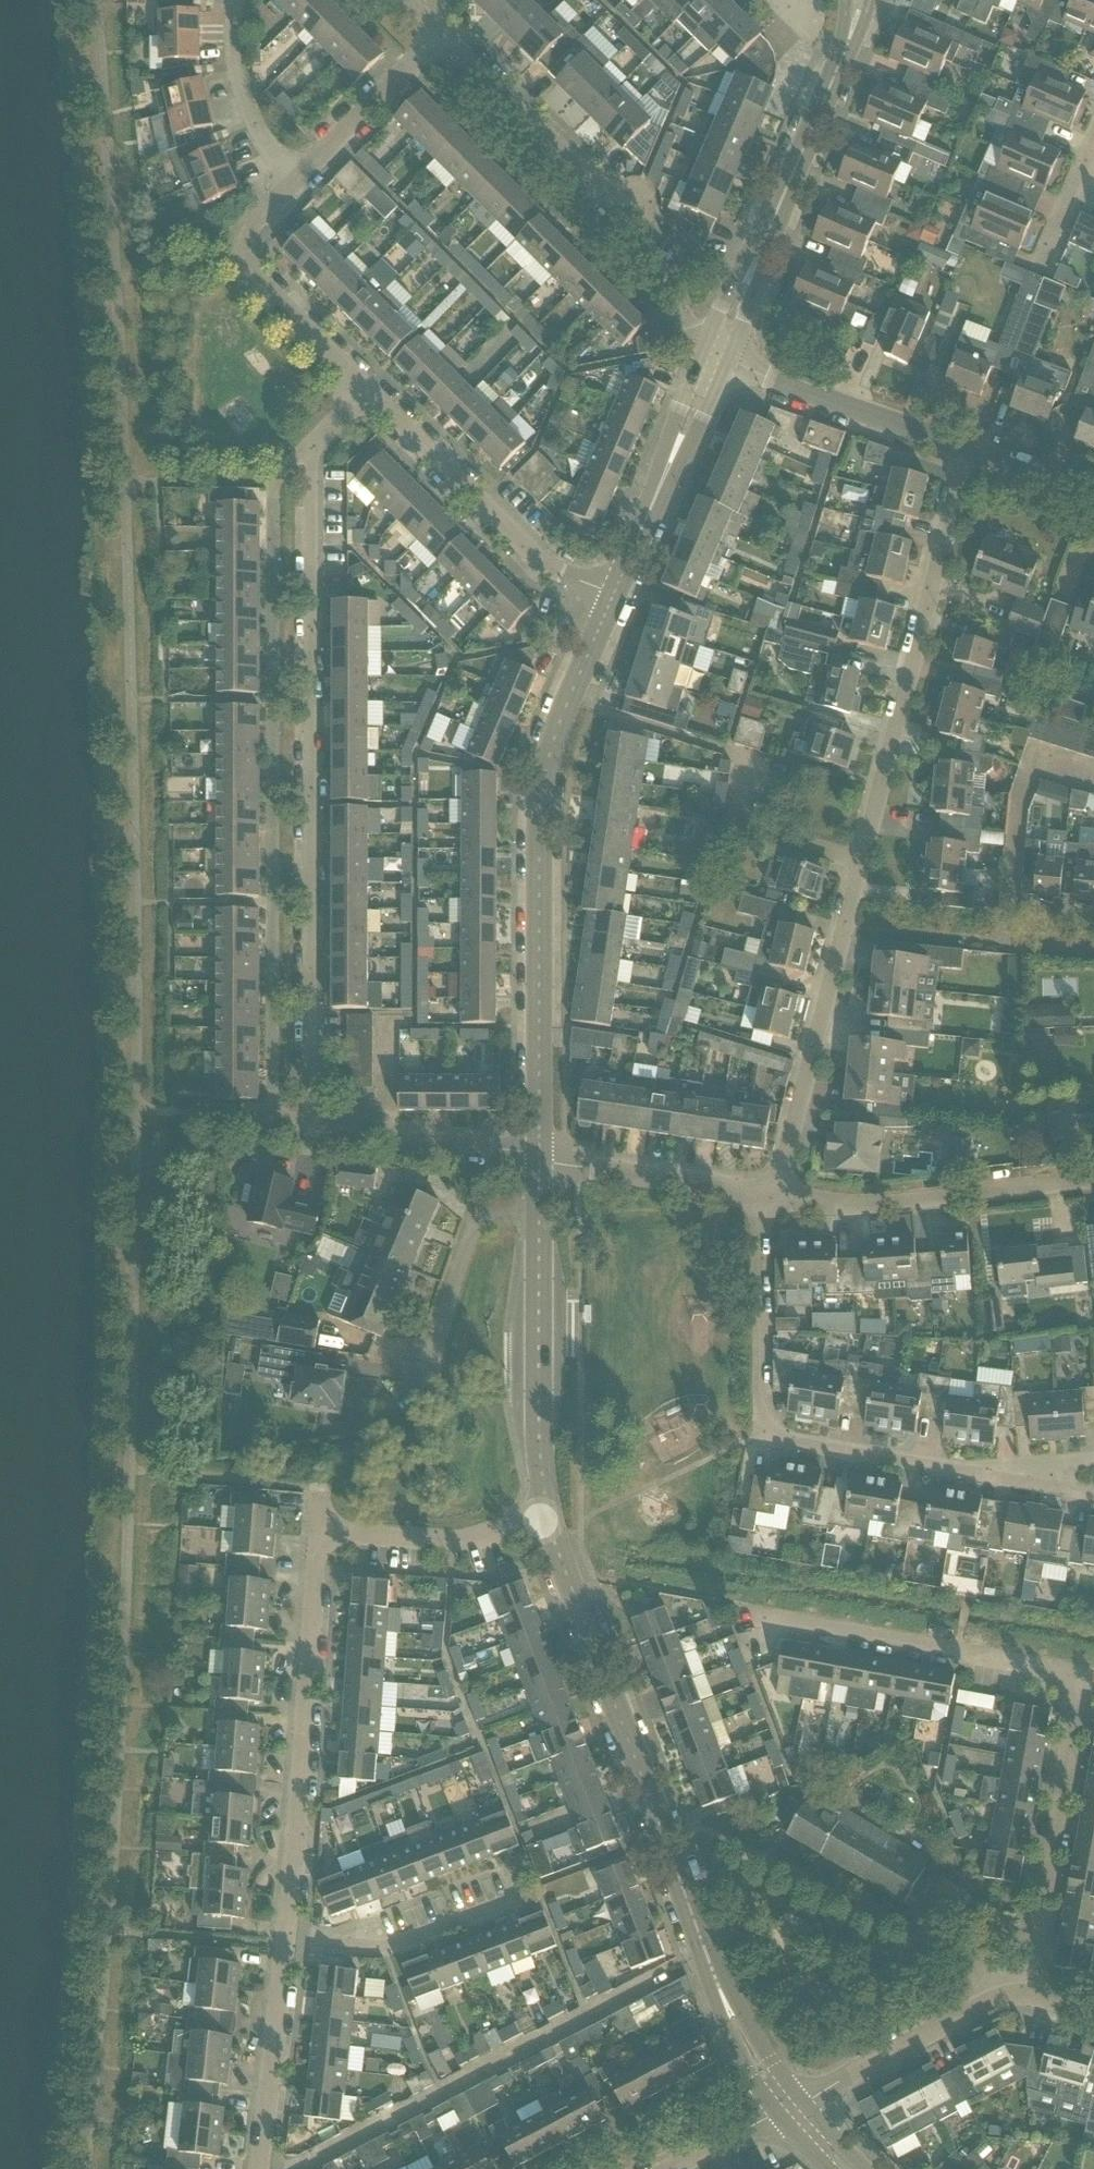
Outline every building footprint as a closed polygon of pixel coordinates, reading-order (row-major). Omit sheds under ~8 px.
[(163,37),(198,37),(198,13),(188,13),(189,2),(192,3),(192,1),(189,1),(189,0),(163,0),(163,37)] [(295,20),(315,0),(275,0),(295,20)] [(329,0),(315,0),(295,20),(316,40),(343,13),(329,0)] [(500,0),(476,0),(488,12),(500,0)] [(529,4),(526,0),(500,0),(488,12),(505,29),(529,4)] [(698,0),(650,0),(674,24),(677,21),(698,0)] [(728,3),(724,0),(698,0),(677,21),(693,37),(728,3)] [(957,12),(970,17),(971,18),(978,0),(962,0),(957,12)] [(971,18),(986,24),(993,8),(998,10),(1002,0),(978,0),(971,18)] [(1018,1),(1015,7),(1028,13),(1034,27),(1045,31),(1049,21),(1058,0),(1018,0),(1018,1)] [(1093,11),(1093,0),(1058,0),(1049,21),(1062,27),(1065,21),(1086,30),(1093,11)] [(632,13),(622,3),(615,10),(625,20),(632,13)] [(719,45),(744,20),(728,3),(693,37),(710,54),(719,45)] [(521,45),(546,20),(529,4),(505,29),(521,45)] [(1086,30),(1093,34),(1093,11),(1086,30)] [(546,20),(521,45),(548,72),(582,38),(555,12),(546,20)] [(363,34),(343,13),(316,40),(336,61),(363,34)] [(641,23),(632,13),(625,20),(635,30),(641,23)] [(769,44),(761,37),(744,20),(719,45),(737,62),(738,69),(776,61),(778,59),(769,44)] [(959,46),(965,34),(937,22),(932,33),(905,22),(903,26),(899,25),(893,39),(946,61),(953,64),(960,47),(959,46)] [(634,39),(624,29),(618,36),(628,46),(634,39)] [(384,54),(363,34),(336,61),(357,82),(384,54)] [(610,63),(584,36),(582,38),(548,72),(575,99),(600,74),(610,63)] [(199,61),(198,37),(163,37),(163,70),(162,70),(162,72),(189,68),(189,66),(186,67),(187,61),(199,61)] [(261,37),(252,38),(252,51),(262,51),(261,37)] [(276,58),(288,44),(280,37),(268,51),(276,58)] [(628,46),(637,55),(644,62),(651,55),(634,39),(628,46)] [(893,39),(887,52),(891,54),(889,59),(916,70),(911,82),(939,94),(945,81),(938,79),(946,61),(893,39)] [(675,56),(665,46),(658,53),(668,63),(675,56)] [(262,64),(262,51),(252,51),(253,65),(262,64)] [(668,72),(658,62),(651,55),(644,62),(661,79),(668,72)] [(689,70),(675,56),(668,63),(681,76),(689,70)] [(1024,68),(1017,85),(1030,91),(1083,113),(1089,100),(1085,98),(1087,93),(1066,84),(1060,82),(1065,70),(1037,58),(1032,71),(1024,68)] [(762,112),(772,90),(776,80),(779,61),(778,59),(776,61),(738,69),(739,76),(730,98),(762,112)] [(668,72),(661,79),(677,94),(681,85),(668,72)] [(600,74),(575,99),(592,115),(616,90),(600,74)] [(207,105),(201,82),(154,93),(154,94),(155,94),(161,116),(172,113),(207,105)] [(873,85),(867,99),(920,121),(926,108),(932,111),(945,116),(952,100),(939,94),(911,82),(906,93),(879,82),(878,87),(873,85)] [(608,132),(633,107),(616,90),(592,115),(608,132)] [(689,106),(695,94),(686,90),(680,102),(689,106)] [(421,91),(394,118),(415,139),(442,112),(421,91)] [(997,106),(994,111),(997,112),(1011,119),(1039,130),(1044,119),(1071,130),(1073,126),(1077,128),(1083,113),(1030,91),(1023,109),(999,99),(997,106)] [(276,100),(286,110),(293,104),(283,94),(276,100)] [(753,134),(762,112),(730,98),(721,120),(753,134)] [(867,99),(861,113),(866,115),(864,119),(890,130),(885,142),(913,154),(914,153),(944,167),(950,155),(919,141),(913,139),(920,121),(867,99)] [(684,119),(689,106),(680,102),(675,115),(684,119)] [(303,114),(293,104),(286,110),(296,120),(303,114)] [(212,128),(207,105),(172,113),(161,116),(160,116),(161,118),(164,117),(172,151),(169,153),(170,153),(171,153),(203,142),(205,142),(204,140),(202,141),(200,131),(212,128)] [(653,148),(661,129),(650,124),(633,107),(608,132),(645,168),(653,148)] [(442,112),(415,139),(435,159),(462,132),(442,112)] [(744,155),(753,134),(721,120),(711,116),(702,137),(711,142),(744,155)] [(1034,142),(1039,130),(1011,119),(1006,131),(1012,134),(1005,151),(1058,174),(1063,160),(1059,158),(1061,153),(1034,142)] [(462,132),(435,159),(456,179),(483,152),(462,132)] [(676,137),(667,133),(662,146),(671,150),(676,137)] [(228,170),(219,148),(207,153),(203,142),(171,153),(185,187),(184,187),(184,189),(196,184),(228,170)] [(735,177),(744,155),(711,142),(702,163),(735,177)] [(847,145),(841,159),(894,181),(902,164),(908,167),(913,154),(885,142),(881,153),(854,142),(852,147),(847,145)] [(662,146),(657,158),(665,162),(671,150),(662,146)] [(1052,188),(1058,174),(1005,151),(997,169),(983,163),(978,175),(986,179),(1014,190),(1019,179),(1045,190),(1047,186),(1052,188)] [(483,152),(456,179),(476,200),(503,173),(483,152)] [(725,199),(735,177),(702,163),(692,159),(683,181),(693,185),(725,199)] [(841,159),(835,173),(840,175),(838,179),(865,190),(860,202),(888,214),(893,201),(887,199),(894,181),(841,159)] [(367,177),(351,161),(343,170),(368,196),(377,187),(367,177)] [(367,168),(377,178),(384,171),(374,161),(367,168)] [(238,192),(228,170),(196,184),(205,206),(238,192)] [(368,196),(343,170),(334,179),(350,194),(360,204),(368,196)] [(657,190),(664,175),(661,173),(652,170),(647,181),(650,183),(653,185),(655,187),(657,190)] [(394,181),(384,171),(377,178),(387,188),(394,181)] [(503,173),(476,200),(497,220),(523,193),(503,173)] [(987,193),(979,211),(1032,234),(1038,220),(1033,218),(1035,213),(1009,202),(1014,190),(986,179),(981,190),(987,193)] [(703,250),(725,199),(693,185),(680,216),(695,227),(688,236),(703,250)] [(523,193),(497,220),(517,240),(540,217),(541,218),(545,214),(536,205),(523,193)] [(389,199),(379,209),(387,218),(398,207),(389,199)] [(408,208),(418,218),(425,212),(415,202),(408,208)] [(822,205),(816,219),(869,241),(876,224),(882,227),(888,214),(860,202),(855,214),(828,202),(826,207),(822,205)] [(965,227),(960,239),(968,242),(988,251),(993,239),(1020,251),(1021,246),(1026,248),(1032,234),(979,211),(971,230),(965,227)] [(435,221),(425,212),(418,218),(428,228),(435,221)] [(1080,218),(1082,214),(1081,214),(1069,243),(1093,255),(1093,253),(1093,225),(1080,218)] [(399,222),(409,232),(416,226),(406,216),(399,222)] [(517,240),(516,241),(534,259),(558,235),(541,218),(540,217),(517,240)] [(869,241),(816,219),(810,233),(814,235),(812,239),(839,251),(834,262),(838,264),(866,276),(862,274),(868,262),(861,259),(869,241)] [(918,257),(947,265),(950,253),(936,249),(941,231),(913,223),(909,236),(923,240),(918,257)] [(409,232),(398,243),(416,261),(427,250),(433,243),(426,236),(416,226),(409,232)] [(301,270),(325,245),(307,228),(283,252),(301,270)] [(558,235),(534,259),(551,276),(575,252),(558,235)] [(449,249),(459,259),(465,252),(455,242),(449,249)] [(451,261),(441,251),(433,243),(427,250),(444,267),(451,261)] [(319,288),(343,263),(325,245),(301,270),(319,288)] [(475,262),(465,252),(459,259),(469,269),(475,262)] [(575,252),(551,276),(569,294),(593,270),(575,252)] [(472,281),(461,271),(451,261),(444,267),(465,288),(472,281)] [(337,305),(361,281),(343,263),(319,288),(337,305)] [(861,289),(866,276),(838,264),(833,275),(807,264),(805,269),(800,267),(794,281),(847,303),(855,286),(861,289)] [(1064,267),(1058,282),(1077,290),(1081,281),(1075,278),(1072,270),(1064,267)] [(379,298),(387,290),(389,287),(372,270),(370,271),(361,281),(337,305),(354,323),(379,299),(379,298)] [(593,270),(569,294),(587,311),(610,287),(593,270)] [(1009,375),(1017,354),(1035,305),(1045,280),(1043,279),(1029,273),(1027,272),(997,353),(985,348),(987,345),(962,335),(954,355),(957,356),(946,383),(980,397),(988,376),(992,368),(1009,375)] [(487,287),(497,297),(504,290),(494,280),(487,287)] [(492,302),(482,292),(472,281),(465,288),(486,308),(492,302)] [(847,303),(794,281),(788,295),(793,297),(791,301),(817,312),(816,314),(825,318),(826,316),(839,322),(839,321),(851,326),(858,309),(847,304),(847,303)] [(610,287),(587,311),(604,329),(628,305),(610,287)] [(372,341),(397,316),(405,308),(387,290),(379,298),(379,299),(354,323),(372,341)] [(514,300),(504,290),(497,297),(507,307),(514,300)] [(886,320),(879,337),(891,342),(885,356),(908,365),(916,345),(925,324),(904,314),(908,304),(895,299),(886,320)] [(502,312),(492,302),(486,308),(496,318),(502,312)] [(647,323),(628,305),(604,329),(623,347),(647,323)] [(1047,422),(1066,371),(1033,359),(1052,312),(1035,305),(1017,354),(1031,360),(1024,380),(1013,409),(1047,422)] [(941,308),(930,337),(943,342),(954,313),(941,308)] [(522,322),(532,332),(539,325),(529,315),(522,322)] [(862,343),(874,348),(886,320),(874,315),(862,343)] [(390,359),(415,334),(397,316),(372,341),(390,359)] [(549,335),(539,325),(532,332),(542,342),(549,335)] [(511,333),(521,343),(527,337),(517,327),(511,333)] [(537,347),(527,337),(521,343),(531,353),(537,347)] [(636,341),(639,356),(648,354),(646,343),(640,337),(636,341)] [(933,366),(943,342),(930,337),(920,361),(933,366)] [(412,381),(437,356),(419,339),(395,363),(412,381)] [(1081,378),(1093,383),(1093,345),(1081,378)] [(430,399),(455,374),(465,364),(447,346),(437,356),(412,381),(430,399)] [(567,367),(574,360),(564,350),(557,357),(567,367)] [(565,373),(550,359),(543,366),(553,376),(565,373)] [(652,371),(650,360),(649,360),(640,362),(643,377),(648,379),(652,371)] [(556,392),(565,373),(553,376),(548,388),(556,392)] [(448,416),(473,392),(455,374),(430,399),(448,416)] [(660,389),(629,375),(619,398),(650,412),(660,389)] [(466,434),(491,410),(473,392),(448,416),(466,434)] [(560,401),(573,407),(577,398),(564,392),(560,401)] [(1093,397),(1088,412),(1088,414),(1087,413),(1084,421),(1077,441),(1093,448),(1093,397)] [(640,435),(650,412),(619,398),(609,422),(640,435)] [(491,410),(466,434),(484,452),(508,427),(491,410)] [(559,428),(564,414),(555,411),(550,424),(559,428)] [(742,413),(733,434),(766,449),(771,437),(777,440),(782,429),(742,413)] [(531,450),(526,445),(525,444),(536,434),(519,417),(484,452),(502,470),(502,469),(507,475),(531,450)] [(814,449),(822,425),(811,421),(802,445),(814,449)] [(630,458),(640,435),(609,422),(599,445),(630,458)] [(553,441),(559,428),(550,424),(544,437),(553,441)] [(837,458),(846,434),(822,425),(814,449),(837,458)] [(761,461),(766,449),(733,434),(724,456),(763,473),(767,464),(761,461)] [(869,442),(863,463),(885,468),(889,449),(869,442)] [(620,481),(630,458),(599,445),(589,468),(620,481)] [(368,467),(356,479),(377,499),(404,472),(383,452),(368,467)] [(523,487),(548,462),(539,453),(529,463),(513,478),(523,487)] [(763,473),(724,456),(714,478),(748,492),(752,481),(758,483),(763,473)] [(827,474),(830,461),(818,458),(815,470),(827,474)] [(530,495),(556,469),(548,462),(523,487),(530,495)] [(610,504),(620,481),(589,468),(579,491),(610,504)] [(539,504),(561,482),(552,473),(556,470),(556,469),(530,495),(539,504)] [(823,486),(827,474),(815,470),(811,483),(823,486)] [(894,470),(889,491),(923,500),(929,479),(894,470)] [(404,472),(377,499),(397,520),(424,493),(404,472)] [(742,504),(748,492),(714,478),(705,499),(705,500),(739,515),(744,517),(745,518),(749,507),(742,504)] [(918,521),(923,500),(889,491),(876,488),(871,507),(867,506),(864,519),(905,530),(907,518),(918,521)] [(247,503),(247,489),(209,489),(209,504),(219,504),(219,527),(260,527),(260,503),(247,503)] [(600,527),(610,504),(579,491),(569,514),(600,527)] [(424,493),(397,520),(418,540),(445,513),(424,493)] [(849,501),(827,496),(823,509),(824,509),(835,512),(845,515),(849,501)] [(705,500),(705,499),(700,497),(691,520),(724,534),(729,522),(735,525),(739,515),(705,500)] [(811,525),(817,507),(805,504),(802,513),(791,510),(788,518),(811,525)] [(842,529),(845,515),(835,512),(832,526),(842,529)] [(445,513),(418,540),(438,560),(461,537),(463,538),(466,534),(445,513)] [(806,542),(811,525),(788,518),(783,535),(794,538),(806,542)] [(907,565),(912,544),(902,541),(905,530),(864,519),(860,532),(863,533),(858,552),(907,565)] [(719,545),(724,534),(691,520),(682,542),(721,558),(725,548),(719,545)] [(260,551),(260,527),(219,527),(219,551),(260,551)] [(364,532),(354,532),(354,546),(364,546),(364,532)] [(438,560),(437,561),(455,578),(479,554),(463,538),(461,537),(438,560)] [(1019,548),(988,537),(974,576),(1002,586),(1001,591),(1024,599),(1039,560),(1017,552),(1019,548)] [(801,559),(806,542),(794,538),(789,556),(801,559)] [(721,558),(682,542),(672,563),(706,578),(711,565),(717,568),(721,558)] [(370,547),(370,561),(380,561),(380,547),(370,547)] [(260,575),(260,551),(219,551),(219,575),(260,575)] [(902,586),(907,565),(858,552),(853,572),(841,570),(838,582),(872,591),(875,579),(902,586)] [(479,554),(455,578),(473,596),(496,572),(479,554)] [(796,576),(801,559),(789,556),(784,573),(796,576)] [(385,562),(385,577),(396,577),(396,562),(385,562)] [(701,589),(706,578),(672,563),(663,585),(702,602),(707,591),(701,589)] [(496,572),(473,596),(490,613),(514,590),(496,572)] [(260,599),(260,575),(219,575),(219,599),(260,599)] [(402,575),(402,593),(413,589),(413,575),(402,575)] [(891,630),(896,609),(869,602),(872,591),(838,582),(835,595),(861,601),(856,621),(891,630)] [(422,598),(413,589),(402,593),(415,605),(422,598)] [(533,609),(514,590),(490,613),(509,632),(533,609)] [(1083,594),(1076,613),(1071,611),(1073,608),(1051,601),(1044,621),(1035,648),(1056,656),(1066,626),(1071,628),(1071,629),(1093,637),(1093,597),(1083,594)] [(777,595),(775,605),(786,609),(789,597),(777,595)] [(260,622),(260,599),(219,599),(219,622),(260,622)] [(392,606),(413,626),(420,619),(400,599),(392,606)] [(758,600),(751,624),(769,629),(780,633),(786,609),(775,605),(762,601),(758,600)] [(369,626),(369,602),(355,601),(333,601),(333,626),(369,626)] [(655,607),(648,631),(701,647),(707,625),(710,626),(714,612),(701,608),(680,602),(676,614),(655,607)] [(1046,613),(1017,602),(1007,628),(1036,639),(1046,613)] [(430,620),(440,630),(447,623),(437,613),(430,620)] [(429,628),(420,619),(413,626),(422,635),(429,628)] [(886,651),(891,630),(856,621),(856,622),(844,619),(840,631),(841,633),(843,635),(846,638),(852,640),(851,642),(886,651)] [(789,620),(785,634),(815,642),(818,628),(789,620)] [(260,646),(260,622),(219,622),(219,646),(260,646)] [(457,633),(447,623),(440,630),(450,640),(457,633)] [(520,628),(523,643),(532,642),(530,631),(523,625),(520,628)] [(369,652),(369,626),(333,626),(333,652),(369,652)] [(992,671),(998,647),(1008,650),(1010,650),(1014,635),(1003,632),(982,627),(979,640),(970,637),(969,639),(965,638),(964,643),(957,641),(950,654),(956,657),(955,662),(963,664),(961,674),(963,674),(970,676),(999,684),(1002,674),(992,671)] [(854,698),(861,674),(833,667),(826,666),(830,650),(835,651),(836,648),(815,642),(785,634),(768,629),(764,643),(782,648),(779,660),(790,670),(829,681),(822,708),(850,715),(851,712),(857,713),(861,700),(854,698)] [(701,647),(648,631),(641,653),(681,666),(681,665),(694,669),(701,647)] [(260,670),(260,646),(219,646),(219,670),(260,670)] [(535,659),(533,648),(524,650),(527,665),(532,667),(535,659)] [(368,677),(369,652),(333,652),(333,677),(368,677)] [(687,692),(694,669),(681,665),(681,666),(641,653),(634,675),(684,691),(687,692)] [(436,656),(438,670),(449,668),(446,654),(436,656)] [(507,661),(498,681),(497,685),(528,698),(538,674),(507,661)] [(260,694),(260,670),(219,670),(219,693),(238,694),(260,694)] [(745,685),(748,674),(734,670),(731,681),(745,685)] [(634,675),(626,699),(643,704),(640,716),(678,728),(682,714),(677,713),(684,691),(634,675)] [(1002,684),(999,684),(970,676),(967,688),(957,686),(957,687),(953,686),(952,691),(945,689),(938,702),(944,705),(942,710),(980,719),(986,696),(998,699),(1002,684)] [(368,702),(368,677),(333,677),(333,702),(368,702)] [(451,678),(446,690),(456,694),(461,682),(451,678)] [(741,696),(745,685),(731,681),(728,691),(741,696)] [(518,721),(528,698),(497,685),(487,708),(518,721)] [(428,690),(423,702),(433,706),(438,694),(428,690)] [(450,707),(456,694),(446,690),(441,703),(450,707)] [(747,699),(742,717),(759,722),(765,704),(747,699)] [(368,727),(368,702),(333,702),(334,727),(368,727)] [(422,731),(433,706),(423,702),(413,727),(422,731)] [(259,707),(238,707),(219,706),(219,730),(259,731),(259,707)] [(508,744),(518,721),(487,708),(477,731),(508,744)] [(975,736),(980,719),(942,710),(941,714),(935,714),(935,729),(942,730),(941,735),(945,736),(944,738),(962,742),(961,753),(982,756),(985,738),(975,736)] [(1041,742),(1050,716),(1037,712),(1031,732),(1029,738),(1041,742)] [(846,767),(852,747),(854,741),(855,741),(855,740),(840,736),(844,724),(845,725),(845,723),(825,717),(810,713),(803,738),(811,740),(807,757),(847,769),(847,768),(846,767)] [(1054,746),(1062,720),(1050,716),(1041,742),(1054,746)] [(746,748),(754,722),(742,718),(733,744),(746,748)] [(1066,750),(1075,724),(1062,720),(1054,746),(1066,750)] [(760,752),(766,731),(768,726),(754,722),(746,748),(760,752)] [(1079,754),(1087,728),(1075,724),(1066,750),(1079,754)] [(368,752),(368,727),(334,727),(334,752),(368,752)] [(1093,749),(1093,730),(1087,728),(1079,754),(1091,758),(1093,749)] [(259,754),(259,731),(219,730),(219,754),(259,754)] [(498,768),(508,744),(477,731),(467,754),(478,759),(498,768)] [(610,734),(607,756),(645,762),(648,740),(610,734)] [(413,753),(419,739),(409,735),(403,751),(413,753)] [(436,739),(427,735),(421,750),(430,754),(436,739)] [(413,767),(413,753),(403,751),(403,768),(413,767)] [(368,777),(368,752),(334,752),(334,777),(368,777)] [(973,792),(975,775),(985,776),(992,770),(993,758),(982,756),(961,753),(957,752),(956,763),(946,762),(946,764),(942,763),(941,768),(934,767),(929,781),(935,783),(935,788),(973,792)] [(259,778),(259,754),(219,754),(218,778),(259,778)] [(642,784),(645,762),(607,756),(603,778),(642,784)] [(419,760),(418,774),(429,774),(429,760),(419,760)] [(730,775),(732,762),(721,760),(719,773),(730,775)] [(497,774),(475,774),(463,774),(463,799),(497,799),(497,774)] [(381,777),(368,777),(334,777),(334,802),(368,802),(381,802),(381,777)] [(259,802),(259,778),(218,778),(218,802),(259,802)] [(638,806),(642,784),(603,778),(600,800),(638,806)] [(1072,790),(1042,781),(1038,796),(1067,805),(1072,790)] [(726,798),(728,784),(718,783),(716,796),(726,798)] [(403,788),(402,802),(413,802),(413,788),(403,788)] [(971,808),(973,792),(935,788),(934,792),(928,794),(930,808),(937,808),(937,813),(941,814),(941,815),(952,816),(950,829),(982,832),(984,810),(971,808)] [(1071,796),(1068,809),(1084,812),(1085,809),(1089,795),(1073,791),(1071,796)] [(1089,795),(1085,809),(1090,809),(1092,812),(1093,812),(1093,796),(1089,795)] [(725,810),(726,798),(716,796),(714,808),(725,810)] [(497,824),(497,799),(463,799),(463,824),(497,824)] [(635,828),(638,806),(600,800),(597,822),(635,828)] [(259,826),(259,802),(218,802),(218,826),(259,826)] [(403,808),(403,823),(413,823),(413,808),(403,808)] [(368,809),(355,809),(333,809),(333,834),(368,834),(368,809)] [(419,811),(419,824),(429,824),(429,811),(419,811)] [(632,850),(635,828),(597,822),(594,844),(632,850)] [(429,838),(429,824),(419,824),(419,838),(429,838)] [(497,849),(497,824),(463,824),(463,849),(497,849)] [(259,849),(259,826),(218,826),(218,849),(259,849)] [(716,842),(720,829),(709,827),(706,839),(716,842)] [(979,854),(982,832),(950,829),(949,841),(938,840),(938,841),(934,841),(933,846),(926,845),(921,859),(927,861),(927,866),(965,870),(967,853),(979,854)] [(368,859),(368,834),(333,834),(333,859),(368,859)] [(712,854),(716,842),(706,839),(703,851),(712,854)] [(1060,899),(1061,890),(1066,844),(1065,844),(1064,846),(1048,845),(1048,843),(1047,843),(1026,841),(1022,877),(1035,878),(1034,888),(1035,888),(1035,892),(1040,893),(1039,900),(1053,904),(1055,899),(1060,899)] [(817,901),(825,873),(798,865),(801,854),(766,843),(765,845),(761,859),(770,862),(765,881),(768,887),(779,890),(796,895),(817,901)] [(628,872),(632,850),(594,844),(590,866),(628,872)] [(1091,844),(1088,846),(1079,845),(1066,844),(1061,890),(1075,892),(1074,896),(1079,897),(1079,904),(1092,909),(1093,904),(1093,844),(1091,844)] [(412,859),(412,845),(402,845),(402,859),(412,859)] [(259,873),(259,849),(218,849),(218,873),(259,873)] [(497,874),(497,849),(463,849),(463,874),(497,874)] [(383,859),(368,859),(333,859),(333,884),(368,884),(383,884),(383,859)] [(412,874),(412,859),(402,859),(402,874),(412,874)] [(418,860),(418,874),(428,874),(428,860),(418,860)] [(625,894),(628,872),(590,866),(587,888),(625,894)] [(963,887),(965,870),(927,866),(926,870),(920,871),(922,886),(929,886),(929,892),(933,892),(933,893),(942,894),(941,907),(973,910),(976,888),(963,887)] [(703,885),(707,872),(697,869),(693,882),(703,885)] [(259,897),(259,873),(218,873),(218,896),(237,897),(259,897)] [(428,888),(428,874),(418,874),(418,888),(428,888)] [(497,899),(497,874),(463,874),(463,899),(497,899)] [(700,897),(703,885),(693,882),(690,894),(700,897)] [(368,909),(368,884),(333,884),(333,909),(368,909)] [(589,911),(622,916),(625,894),(587,888),(584,911),(589,912),(589,911)] [(790,897),(768,891),(766,900),(788,906),(790,897)] [(402,895),(402,909),(413,909),(413,895),(402,895)] [(743,895),(739,913),(758,918),(763,900),(743,895)] [(497,924),(497,899),(463,899),(463,924),(497,924)] [(368,934),(368,909),(333,909),(333,934),(368,934)] [(412,923),(413,909),(402,909),(402,923),(412,923)] [(418,909),(418,924),(429,924),(429,910),(418,909)] [(259,910),(237,910),(218,910),(218,934),(259,934),(259,910)] [(624,939),(627,917),(622,916),(589,911),(589,912),(585,933),(624,939)] [(684,912),(681,925),(691,927),(694,915),(684,912)] [(428,938),(429,924),(418,924),(418,938),(428,938)] [(497,949),(497,924),(463,924),(463,949),(497,949)] [(765,927),(761,941),(775,945),(810,954),(815,933),(786,925),(780,924),(778,930),(765,927)] [(687,940),(691,927),(681,925),(677,937),(687,940)] [(620,961),(624,939),(585,933),(582,955),(620,961)] [(259,958),(259,934),(218,934),(218,958),(259,958)] [(368,959),(368,934),(333,934),(333,959),(368,959)] [(726,949),(722,966),(737,970),(750,973),(768,978),(774,979),(777,968),(805,975),(810,954),(775,945),(761,941),(757,958),(744,954),(726,949)] [(402,944),(402,959),(412,959),(412,944),(402,944)] [(927,975),(929,962),(942,964),(941,969),(962,971),(964,951),(895,944),(894,957),(877,956),(873,986),(916,990),(918,974),(927,975)] [(497,974),(497,949),(463,949),(463,974),(497,974)] [(617,983),(620,961),(582,955),(579,978),(617,983)] [(672,956),(668,968),(677,971),(681,959),(672,956)] [(259,981),(259,958),(218,958),(218,981),(259,981)] [(368,984),(368,959),(333,959),(333,984),(368,984)] [(412,984),(412,959),(402,959),(402,984),(412,984)] [(418,959),(418,974),(428,974),(428,959),(418,959)] [(674,983),(677,971),(668,968),(664,981),(674,983)] [(765,989),(768,978),(737,970),(734,983),(751,988),(746,1007),(759,1010),(794,1019),(799,998),(765,989)] [(428,999),(428,974),(418,974),(418,999),(428,999)] [(497,999),(497,974),(463,974),(463,999),(497,999)] [(614,1005),(617,983),(579,978),(576,1000),(614,1005)] [(259,1005),(259,981),(218,981),(218,1005),(259,1005)] [(368,1009),(368,988),(368,984),(333,984),(333,1009),(368,1009)] [(412,1009),(412,984),(402,984),(402,1009),(412,1009)] [(923,1021),(924,1007),(915,1006),(916,990),(873,986),(870,1016),(888,1018),(887,1031),(930,1036),(932,1021),(923,1021)] [(676,1002),(672,1016),(671,1018),(682,1021),(682,1020),(685,1021),(693,994),(680,991),(679,993),(676,1002)] [(428,1024),(428,999),(418,999),(418,1024),(428,1024)] [(497,1024),(497,999),(463,999),(463,1024),(475,1024),(497,1024)] [(672,1016),(676,1002),(664,999),(661,1012),(672,1016)] [(611,1028),(614,1005),(576,1000),(572,1022),(611,1028)] [(1025,1005),(1025,1027),(1056,1025),(1055,1004),(1025,1005)] [(259,1029),(259,1005),(218,1005),(218,1029),(259,1029)] [(789,1040),(794,1019),(759,1010),(754,1031),(789,1040)] [(666,1036),(671,1018),(672,1016),(661,1012),(656,1035),(663,1036),(666,1036)] [(373,1028),(373,1016),(347,1016),(347,1028),(373,1028)] [(680,1038),(682,1021),(671,1018),(666,1036),(680,1038)] [(373,1040),(373,1028),(347,1028),(347,1040),(373,1040)] [(589,1047),(591,1031),(573,1028),(571,1044),(589,1047)] [(1076,1028),(1054,1029),(1054,1045),(1077,1045),(1076,1028)] [(259,1053),(259,1029),(218,1029),(218,1053),(259,1053)] [(425,1040),(425,1031),(411,1030),(411,1040),(425,1040)] [(474,1041),(474,1030),(461,1030),(461,1041),(474,1041)] [(489,1041),(489,1030),(474,1030),(474,1041),(489,1041)] [(439,1041),(439,1031),(425,1031),(425,1040),(439,1041)] [(613,1050),(613,1048),(615,1035),(591,1031),(589,1047),(613,1050)] [(853,1040),(850,1071),(892,1075),(893,1073),(894,1060),(903,1061),(905,1047),(929,1050),(930,1036),(887,1031),(885,1044),(853,1040)] [(708,1049),(712,1037),(701,1033),(697,1046),(708,1049)] [(661,1049),(663,1036),(656,1035),(651,1034),(649,1047),(661,1049)] [(625,1050),(627,1037),(627,1036),(615,1035),(613,1048),(625,1050)] [(732,1057),(734,1043),(712,1037),(708,1049),(732,1057)] [(961,1057),(979,1058),(980,1041),(962,1039),(961,1057)] [(373,1052),(373,1040),(347,1040),(347,1052),(373,1052)] [(753,1063),(757,1051),(734,1043),(732,1057),(753,1063)] [(790,1075),(794,1062),(757,1051),(753,1063),(790,1075)] [(373,1064),(373,1052),(347,1052),(347,1064),(373,1064)] [(259,1077),(259,1053),(218,1053),(218,1076),(259,1077)] [(373,1076),(373,1064),(347,1064),(347,1076),(373,1076)] [(637,1066),(636,1076),(663,1077),(663,1067),(637,1066)] [(891,1090),(892,1075),(850,1071),(846,1101),(864,1103),(863,1116),(865,1116),(906,1121),(909,1092),(891,1090)] [(602,1126),(608,1087),(610,1073),(606,1073),(593,1078),(585,1077),(578,1122),(580,1122),(579,1125),(581,1127),(589,1128),(591,1126),(591,1124),(602,1126)] [(259,1100),(259,1077),(218,1076),(218,1100),(259,1100)] [(373,1088),(373,1076),(347,1076),(347,1088),(373,1088)] [(648,1133),(656,1080),(633,1076),(632,1084),(625,1129),(648,1133)] [(425,1111),(425,1077),(399,1077),(399,1111),(425,1111)] [(450,1111),(450,1077),(426,1077),(425,1077),(425,1111),(450,1111)] [(475,1111),(475,1077),(450,1077),(450,1111),(475,1111)] [(500,1111),(500,1077),(475,1077),(475,1111),(500,1111)] [(672,1136),(680,1081),(656,1078),(656,1080),(648,1133),(672,1136)] [(695,1139),(701,1101),(700,1101),(703,1085),(680,1081),(672,1136),(695,1139)] [(608,1087),(602,1126),(625,1129),(632,1084),(621,1082),(620,1089),(608,1087)] [(747,1108),(748,1096),(749,1095),(736,1093),(735,1099),(725,1098),(718,1143),(741,1146),(747,1108)] [(718,1143),(725,1098),(714,1096),(713,1103),(701,1101),(695,1139),(718,1143)] [(772,1105),(761,1103),(761,1098),(748,1096),(747,1108),(741,1146),(766,1150),(772,1105)] [(881,1153),(883,1131),(905,1133),(906,1121),(865,1116),(863,1129),(843,1127),(838,1126),(837,1138),(830,1138),(826,1169),(878,1174),(881,1153)] [(969,1171),(972,1139),(949,1137),(946,1169),(969,1171)] [(375,1190),(378,1169),(339,1164),(336,1186),(375,1190)] [(314,1235),(321,1208),(296,1202),(295,1204),(288,1203),(293,1182),(290,1182),(291,1179),(275,1175),(275,1178),(262,1175),(250,1222),(282,1230),(282,1227),(314,1235)] [(411,1270),(439,1201),(400,1185),(372,1253),(411,1270)] [(943,1260),(929,1261),(932,1290),(932,1294),(957,1292),(955,1277),(971,1276),(968,1231),(953,1232),(953,1236),(941,1237),(943,1260)] [(932,1290),(929,1261),(916,1262),(915,1239),(903,1239),(903,1236),(888,1237),(892,1282),(906,1281),(907,1291),(908,1298),(912,1302),(933,1301),(932,1294),(932,1290)] [(892,1282),(888,1237),(875,1238),(875,1242),(863,1243),(865,1266),(852,1267),(854,1295),(878,1294),(878,1283),(892,1282)] [(812,1285),(811,1240),(797,1241),(797,1244),(786,1244),(786,1268),(777,1268),(777,1261),(776,1261),(776,1292),(798,1292),(798,1285),(812,1285)] [(825,1240),(811,1240),(812,1285),(826,1285),(826,1296),(854,1295),(852,1267),(837,1267),(837,1244),(825,1244),(825,1240)] [(1035,1248),(998,1253),(1004,1299),(1027,1296),(1026,1283),(1038,1281),(1039,1289),(1050,1287),(1088,1283),(1083,1247),(1068,1248),(1068,1244),(1042,1247),(1042,1252),(1036,1252),(1035,1248)] [(382,1338),(411,1270),(372,1253),(354,1295),(338,1289),(327,1315),(382,1338)] [(1001,1302),(997,1302),(982,1303),(985,1337),(1004,1336),(1001,1302)] [(316,1349),(320,1321),(286,1315),(283,1324),(278,1343),(316,1349)] [(278,1343),(283,1324),(244,1317),(241,1337),(278,1343)] [(800,1319),(798,1319),(776,1319),(777,1333),(798,1332),(800,1332),(800,1319)] [(1071,1350),(1071,1334),(1016,1336),(1017,1353),(1071,1350)] [(316,1409),(340,1413),(343,1392),(344,1392),(347,1376),(327,1373),(328,1370),(319,1369),(319,1371),(312,1370),(314,1355),(264,1347),(259,1376),(282,1380),(282,1384),(295,1387),(292,1403),(313,1407),(313,1410),(316,1410),(316,1409)] [(812,1421),(820,1376),(806,1374),(809,1356),(774,1350),(773,1392),(774,1392),(774,1387),(792,1390),(788,1413),(799,1414),(799,1419),(812,1421)] [(855,1406),(862,1365),(849,1363),(846,1381),(820,1376),(812,1421),(827,1423),(827,1419),(839,1421),(842,1404),(855,1406)] [(889,1434),(898,1389),(897,1389),(899,1379),(881,1376),(882,1368),(862,1365),(855,1406),(868,1408),(865,1426),(876,1427),(875,1431),(889,1434)] [(933,1414),(939,1377),(925,1375),(919,1374),(917,1387),(913,1386),(913,1391),(898,1389),(889,1434),(904,1436),(905,1432),(916,1434),(920,1410),(933,1412),(933,1413),(933,1414)] [(968,1446),(978,1383),(953,1380),(939,1377),(933,1414),(947,1415),(944,1439),(955,1440),(954,1444),(968,1446)] [(1014,1407),(1015,1407),(1014,1393),(1014,1388),(978,1383),(968,1446),(983,1448),(984,1444),(995,1445),(998,1422),(1016,1425),(1014,1407)] [(1093,1401),(1093,1387),(1081,1388),(1081,1391),(1055,1393),(1058,1442),(1069,1441),(1069,1438),(1086,1436),(1083,1402),(1093,1401)] [(1058,1442),(1055,1393),(1029,1395),(1029,1392),(1014,1393),(1015,1407),(1028,1406),(1031,1440),(1048,1439),(1048,1442),(1058,1442)] [(791,1508),(798,1464),(784,1461),(784,1465),(772,1463),(768,1485),(755,1483),(756,1476),(755,1476),(749,1510),(743,1509),(740,1530),(754,1532),(758,1513),(775,1516),(777,1505),(791,1508)] [(812,1466),(798,1464),(791,1508),(805,1511),(802,1525),(828,1530),(829,1526),(834,1497),(819,1494),(823,1471),(811,1469),(812,1466)] [(834,1497),(829,1526),(854,1530),(869,1533),(871,1522),(878,1477),(864,1475),(864,1478),(852,1476),(851,1481),(848,1499),(834,1497)] [(892,1479),(878,1477),(871,1522),(885,1525),(882,1540),(908,1544),(908,1540),(913,1510),(899,1508),(903,1485),(891,1483),(892,1479)] [(950,1536),(958,1490),(944,1488),(944,1492),(932,1490),(928,1513),(913,1510),(908,1540),(934,1544),(936,1533),(950,1536)] [(972,1493),(958,1490),(950,1536),(947,1550),(962,1553),(963,1549),(989,1553),(989,1551),(993,1524),(979,1521),(983,1498),(971,1496),(972,1493)] [(238,1508),(236,1531),(275,1534),(277,1510),(265,1509),(266,1496),(233,1494),(232,1507),(238,1508)] [(1029,1554),(1037,1506),(1027,1504),(1027,1507),(1010,1505),(1008,1517),(994,1515),(993,1524),(989,1551),(1003,1553),(1003,1550),(1029,1554)] [(1048,1508),(1037,1506),(1029,1554),(1024,1581),(1041,1584),(1044,1565),(1068,1569),(1069,1564),(1071,1550),(1075,1529),(1062,1527),(1064,1514),(1047,1511),(1048,1508)] [(1069,1564),(1083,1566),(1083,1563),(1093,1565),(1093,1519),(1090,1518),(1087,1533),(1075,1531),(1069,1564)] [(273,1559),(275,1534),(236,1531),(234,1554),(228,1554),(227,1567),(260,1569),(261,1558),(273,1559)] [(259,1581),(260,1569),(227,1567),(226,1580),(232,1580),(230,1603),(269,1606),(271,1582),(259,1581)] [(447,1593),(448,1580),(438,1579),(437,1593),(447,1593)] [(389,1607),(390,1582),(354,1580),(352,1605),(389,1607)] [(463,1595),(464,1581),(454,1580),(453,1594),(463,1595)] [(525,1582),(503,1590),(490,1595),(499,1618),(533,1605),(525,1582)] [(267,1631),(269,1606),(230,1603),(228,1626),(222,1626),(221,1639),(255,1642),(255,1630),(267,1631)] [(387,1632),(389,1607),(352,1605),(350,1630),(387,1632)] [(542,1629),(533,1605),(499,1618),(508,1642),(542,1629)] [(716,1605),(706,1609),(710,1619),(720,1615),(716,1605)] [(675,1631),(666,1608),(632,1621),(641,1644),(675,1631)] [(724,1626),(720,1615),(710,1619),(713,1630),(724,1626)] [(444,1636),(444,1623),(435,1622),(434,1635),(444,1636)] [(551,1652),(542,1629),(508,1642),(517,1665),(551,1652)] [(385,1657),(387,1632),(350,1630),(349,1655),(385,1657)] [(684,1655),(675,1631),(641,1644),(650,1668),(684,1655)] [(443,1650),(444,1636),(434,1635),(433,1649),(443,1650)] [(254,1653),(255,1642),(221,1639),(220,1652),(226,1652),(225,1675),(264,1678),(266,1654),(254,1653)] [(803,1699),(813,1648),(784,1642),(778,1675),(793,1678),(790,1697),(803,1699)] [(449,1650),(454,1662),(463,1659),(458,1646),(449,1650)] [(835,1685),(841,1653),(813,1648),(803,1699),(819,1702),(822,1683),(835,1685)] [(744,1659),(740,1649),(729,1653),(733,1663),(744,1659)] [(560,1675),(551,1652),(517,1665),(526,1688),(560,1675)] [(861,1710),(870,1658),(841,1653),(835,1685),(849,1688),(846,1707),(861,1710)] [(383,1682),(385,1657),(349,1655),(347,1680),(383,1682)] [(693,1678),(684,1655),(650,1668),(659,1691),(693,1678)] [(893,1696),(898,1663),(870,1658),(861,1710),(875,1712),(879,1693),(893,1696)] [(468,1671),(463,1659),(454,1662),(459,1675),(468,1671)] [(748,1670),(744,1659),(733,1663),(737,1674),(748,1670)] [(918,1720),(927,1668),(898,1663),(893,1696),(906,1698),(902,1717),(918,1720)] [(932,1722),(935,1703),(950,1706),(956,1673),(927,1668),(918,1720),(932,1722)] [(437,1675),(442,1687),(451,1684),(446,1671),(437,1675)] [(262,1703),(264,1678),(225,1675),(223,1698),(216,1698),(215,1711),(249,1714),(250,1702),(262,1703)] [(569,1699),(560,1675),(526,1688),(534,1712),(569,1699)] [(702,1702),(693,1678),(659,1691),(668,1715),(702,1702)] [(381,1707),(383,1682),(347,1680),(345,1705),(381,1707)] [(456,1696),(451,1684),(442,1687),(447,1700),(456,1696)] [(466,1696),(471,1709),(481,1705),(476,1693),(466,1696)] [(747,1697),(752,1710),(761,1706),(757,1694),(747,1697)] [(578,1722),(569,1699),(534,1712),(543,1735),(578,1722)] [(711,1725),(702,1702),(668,1715),(677,1738),(711,1725)] [(380,1733),(381,1707),(345,1705),(343,1730),(380,1733)] [(485,1718),(481,1705),(471,1709),(476,1721),(485,1718)] [(1051,1712),(1016,1705),(1015,1705),(1011,1730),(1047,1736),(1051,1712)] [(766,1719),(761,1706),(752,1710),(757,1723),(766,1719)] [(963,1722),(965,1708),(956,1707),(953,1720),(963,1722)] [(248,1725),(249,1714),(215,1711),(214,1724),(221,1724),(219,1747),(258,1751),(260,1726),(248,1725)] [(961,1736),(963,1722),(953,1720),(951,1734),(961,1736)] [(456,1725),(461,1738),(471,1734),(466,1721),(456,1725)] [(586,1746),(578,1722),(543,1735),(552,1759),(586,1746)] [(720,1749),(711,1725),(677,1738),(685,1762),(720,1749)] [(378,1758),(380,1733),(343,1730),(341,1755),(378,1758)] [(1042,1761),(1047,1736),(1011,1730),(1006,1755),(1042,1761)] [(892,1732),(879,1737),(883,1747),(896,1742),(892,1732)] [(883,1747),(879,1737),(867,1741),(871,1751),(883,1747)] [(487,1742),(492,1755),(501,1751),(497,1739),(487,1742)] [(765,1744),(770,1756),(779,1753),(774,1740),(765,1744)] [(204,1746),(202,1770),(210,1771),(209,1783),(243,1786),(244,1774),(256,1775),(258,1751),(219,1747),(204,1746)] [(595,1769),(586,1746),(552,1759),(561,1782),(595,1769)] [(785,1750),(790,1763),(798,1760),(794,1747),(785,1750)] [(728,1772),(720,1749),(685,1762),(694,1785),(728,1772)] [(443,1750),(430,1754),(434,1764),(446,1759),(443,1750)] [(510,1773),(501,1751),(492,1755),(501,1777),(510,1773)] [(931,1752),(928,1766),(938,1768),(941,1754),(931,1752)] [(484,1753),(471,1757),(474,1766),(487,1761),(484,1753)] [(784,1766),(779,1753),(770,1756),(775,1769),(784,1766)] [(434,1764),(430,1754),(418,1759),(421,1769),(434,1764)] [(822,1758),(826,1768),(839,1763),(835,1754),(822,1758)] [(376,1783),(378,1758),(341,1755),(339,1780),(376,1783)] [(1038,1786),(1042,1761),(1006,1755),(1002,1780),(1038,1786)] [(947,1756),(944,1769),(954,1771),(957,1758),(947,1756)] [(822,1758),(810,1763),(813,1772),(826,1768),(822,1758)] [(449,1766),(437,1770),(440,1779),(452,1774),(449,1766)] [(604,1792),(595,1769),(561,1782),(570,1805),(604,1792)] [(952,1784),(954,1771),(944,1769),(942,1782),(952,1784)] [(440,1779),(437,1770),(424,1775),(427,1784),(440,1779)] [(1090,1770),(1086,1795),(1093,1796),(1093,1770),(1090,1770)] [(737,1796),(730,1775),(728,1772),(694,1785),(703,1809),(737,1796)] [(1033,1811),(1038,1786),(1002,1780),(997,1804),(1033,1811)] [(193,1816),(193,1818),(213,1820),(252,1823),(254,1798),(242,1797),(243,1786),(209,1783),(195,1782),(194,1794),(198,1795),(197,1818),(194,1818),(194,1817),(193,1816)] [(406,1792),(403,1783),(390,1788),(393,1796),(406,1792)] [(505,1788),(510,1801),(519,1798),(514,1785),(505,1788)] [(393,1796),(390,1788),(378,1793),(381,1801),(393,1796)] [(613,1816),(604,1792),(570,1805),(578,1829),(613,1816)] [(1086,1795),(1081,1819),(1093,1822),(1093,1796),(1086,1795)] [(524,1810),(519,1798),(510,1801),(514,1814),(524,1810)] [(365,1807),(362,1799),(344,1805),(348,1814),(365,1807)] [(905,1904),(925,1871),(885,1847),(891,1837),(846,1811),(840,1821),(807,1801),(802,1810),(787,1834),(905,1904)] [(1029,1836),(1033,1811),(997,1804),(993,1829),(1029,1836)] [(348,1814),(344,1805),(336,1808),(339,1817),(348,1814)] [(332,1810),(322,1809),(321,1823),(331,1824),(332,1810)] [(949,1814),(953,1827),(963,1823),(958,1811),(949,1814)] [(520,1847),(512,1827),(507,1813),(483,1822),(496,1856),(520,1847)] [(622,1839),(613,1816),(578,1829),(568,1833),(577,1856),(622,1839)] [(1081,1819),(1077,1844),(1093,1847),(1093,1822),(1081,1819)] [(250,1847),(252,1823),(213,1820),(211,1843),(205,1842),(204,1855),(237,1858),(238,1846),(250,1847)] [(496,1856),(483,1822),(460,1830),(473,1865),(496,1856)] [(968,1836),(963,1823),(953,1827),(958,1840),(968,1836)] [(1025,1860),(1029,1836),(993,1829),(989,1854),(1025,1860)] [(473,1865),(460,1830),(436,1839),(449,1873),(473,1865)] [(536,1844),(533,1837),(531,1831),(522,1834),(527,1847),(536,1844)] [(157,1850),(181,1852),(182,1837),(158,1835),(157,1850)] [(436,1839),(413,1848),(426,1882),(449,1873),(436,1839)] [(542,1842),(536,1844),(527,1847),(539,1880),(554,1874),(542,1842)] [(1077,1844),(1073,1869),(1093,1873),(1093,1847),(1077,1844)] [(413,1848),(390,1857),(402,1891),(426,1882),(413,1848)] [(1020,1885),(1025,1860),(989,1854),(984,1879),(1020,1885)] [(191,1879),(190,1890),(194,1890),(207,1891),(207,1892),(246,1895),(248,1870),(236,1869),(237,1858),(204,1855),(193,1855),(192,1865),(195,1868),(195,1877),(191,1879)] [(402,1891),(390,1857),(366,1866),(379,1900),(402,1891)] [(630,1862),(596,1875),(605,1899),(639,1886),(630,1862)] [(379,1900),(366,1866),(343,1875),(355,1909),(379,1900)] [(1073,1869),(1068,1893),(1093,1898),(1093,1873),(1073,1869)] [(355,1909),(343,1875),(319,1883),(332,1918),(355,1909)] [(943,1878),(930,1899),(946,1909),(948,1906),(956,1910),(960,1903),(953,1898),(959,1888),(943,1878)] [(648,1910),(639,1886),(605,1899),(614,1923),(648,1910)] [(245,1919),(246,1895),(207,1892),(207,1891),(194,1890),(192,1915),(199,1916),(198,1928),(231,1931),(232,1918),(245,1919)] [(1068,1893),(1064,1918),(1093,1924),(1093,1898),(1068,1893)] [(998,1913),(1000,1903),(986,1901),(984,1910),(998,1913)] [(549,1906),(554,1919),(563,1915),(558,1902),(549,1906)] [(657,1933),(648,1910),(614,1923),(623,1946),(657,1933)] [(545,1913),(521,1922),(534,1956),(558,1947),(545,1913)] [(568,1928),(566,1922),(563,1915),(554,1919),(559,1931),(568,1928)] [(1064,1918),(1059,1943),(1093,1949),(1093,1924),(1064,1918)] [(534,1956),(521,1922),(498,1931),(511,1965),(534,1956)] [(511,1965),(498,1931),(474,1939),(487,1974),(511,1965)] [(666,1957),(657,1933),(623,1946),(632,1970),(666,1957)] [(487,1974),(474,1939),(451,1948),(464,1983),(487,1974)] [(1093,1957),(1093,1949),(1059,1943),(1055,1968),(1091,1974),(1093,1957)] [(192,1959),(189,1983),(199,1984),(238,1989),(241,1964),(229,1963),(230,1951),(197,1947),(195,1959),(192,1959)] [(464,1983),(451,1948),(427,1957),(440,1991),(464,1983)] [(576,1949),(567,1952),(571,1965),(581,1961),(578,1954),(576,1949)] [(440,1991),(427,1957),(404,1966),(416,2000),(440,1991)] [(581,1961),(571,1965),(576,1978),(586,1974),(581,1961)] [(359,1972),(326,1968),(322,1967),(319,1992),(356,1997),(359,1972)] [(592,1983),(580,1988),(586,2000),(598,1994),(592,1983)] [(235,2013),(238,1989),(199,1984),(196,2008),(190,2007),(189,2020),(222,2024),(223,2012),(235,2013)] [(399,1997),(394,1984),(385,1988),(389,2001),(399,1997)] [(670,2005),(662,1990),(651,1995),(656,2006),(659,2011),(670,2005)] [(353,2022),(356,1997),(319,1992),(317,2017),(353,2022)] [(662,2018),(659,2011),(656,2006),(651,1995),(640,2001),(652,2024),(662,2018)] [(403,2010),(399,1997),(389,2001),(394,2014),(403,2010)] [(563,2000),(553,2005),(558,2015),(568,2010),(563,2000)] [(558,2015),(553,2005),(543,2010),(548,2021),(558,2015)] [(639,2027),(629,2007),(618,2013),(628,2033),(639,2027)] [(350,2047),(353,2022),(317,2017),(314,2042),(350,2047)] [(715,2063),(691,2017),(668,2029),(676,2043),(692,2075),(715,2063)] [(605,2043),(601,2035),(612,2029),(607,2019),(585,2030),(595,2049),(605,2043)] [(221,2035),(222,2024),(189,2020),(187,2032),(178,2031),(175,2031),(173,2054),(178,2055),(230,2061),(233,2036),(221,2035)] [(518,2023),(508,2028),(514,2039),(523,2034),(518,2023)] [(514,2039),(508,2028),(498,2033),(504,2044),(514,2039)] [(997,2031),(977,2042),(995,2077),(1015,2066),(1027,2070),(1034,2047),(1004,2044),(997,2031)] [(574,2036),(559,2044),(569,2063),(571,2062),(581,2081),(594,2074),(584,2055),(574,2036)] [(404,2040),(409,2055),(419,2052),(414,2037),(404,2040)] [(1062,2082),(1073,2044),(1051,2038),(1047,2052),(1034,2047),(1027,2070),(1027,2090),(1059,2099),(1062,2082)] [(347,2072),(350,2047),(314,2042),(311,2067),(347,2072)] [(995,2077),(977,2042),(956,2053),(963,2066),(952,2072),(967,2101),(980,2095),(976,2087),(995,2077)] [(692,2075),(676,2043),(653,2054),(670,2087),(692,2075)] [(1091,2065),(1093,2055),(1093,2050),(1073,2044),(1062,2082),(1059,2099),(1078,2104),(1077,2108),(1091,2112),(1093,2101),(1093,2066),(1091,2065)] [(479,2057),(474,2046),(464,2051),(469,2062),(479,2057)] [(557,2057),(552,2047),(542,2053),(543,2055),(547,2063),(557,2057)] [(469,2062),(464,2051),(454,2057),(460,2067),(469,2062)] [(423,2063),(419,2052),(409,2055),(414,2067),(423,2063)] [(543,2055),(542,2053),(531,2058),(536,2068),(547,2063),(543,2055)] [(670,2087),(653,2054),(631,2066),(648,2098),(670,2087)] [(227,2085),(230,2061),(178,2055),(175,2078),(167,2077),(165,2090),(180,2092),(214,2095),(215,2084),(227,2085)] [(648,2098),(631,2066),(619,2072),(614,2063),(598,2071),(604,2082),(609,2079),(625,2110),(648,2098)] [(967,2101),(952,2072),(940,2078),(933,2065),(913,2075),(931,2110),(932,2110),(939,2123),(957,2113),(955,2108),(967,2101)] [(344,2097),(347,2072),(311,2067),(308,2092),(344,2097)] [(509,2073),(499,2078),(503,2086),(513,2081),(509,2073)] [(597,2104),(607,2099),(594,2074),(581,2081),(561,2091),(583,2132),(606,2120),(597,2104)] [(931,2110),(913,2075),(893,2086),(912,2120),(931,2110)] [(503,2086),(499,2078),(498,2076),(487,2082),(492,2092),(503,2086)] [(912,2120),(893,2086),(873,2096),(883,2116),(868,2123),(876,2138),(887,2149),(916,2135),(909,2122),(912,2120)] [(583,2132),(561,2091),(539,2102),(545,2113),(561,2144),(583,2132)] [(212,2107),(214,2095),(180,2092),(179,2104),(185,2105),(183,2128),(222,2133),(225,2108),(212,2107)] [(342,2122),(344,2097),(308,2092),(305,2118),(342,2122)] [(389,2093),(377,2100),(381,2108),(393,2102),(389,2093)] [(381,2108),(377,2100),(364,2106),(369,2114),(381,2108)] [(454,2112),(449,2102),(433,2110),(434,2113),(438,2120),(454,2112)] [(438,2120),(434,2113),(425,2117),(429,2125),(438,2120)] [(561,2144),(545,2113),(523,2125),(539,2156),(561,2144)] [(539,2156),(523,2125),(512,2131),(506,2120),(489,2129),(495,2139),(500,2137),(516,2168),(539,2156)] [(222,2133),(183,2128),(180,2151),(168,2150),(166,2167),(182,2168),(200,2168),(202,2155),(219,2157),(222,2133)] [(399,2131),(390,2136),(394,2143),(403,2138),(399,2131)] [(394,2143),(390,2136),(389,2133),(377,2139),(383,2149),(394,2143)] [(490,2141),(457,2158),(463,2168),(492,2168),(490,2164),(499,2159),(490,2141)] [(974,2152),(964,2161),(957,2168),(990,2168),(974,2152)] [(964,2161),(955,2153),(938,2168),(957,2168),(964,2161)] [(457,2158),(436,2168),(463,2168),(457,2158)]
